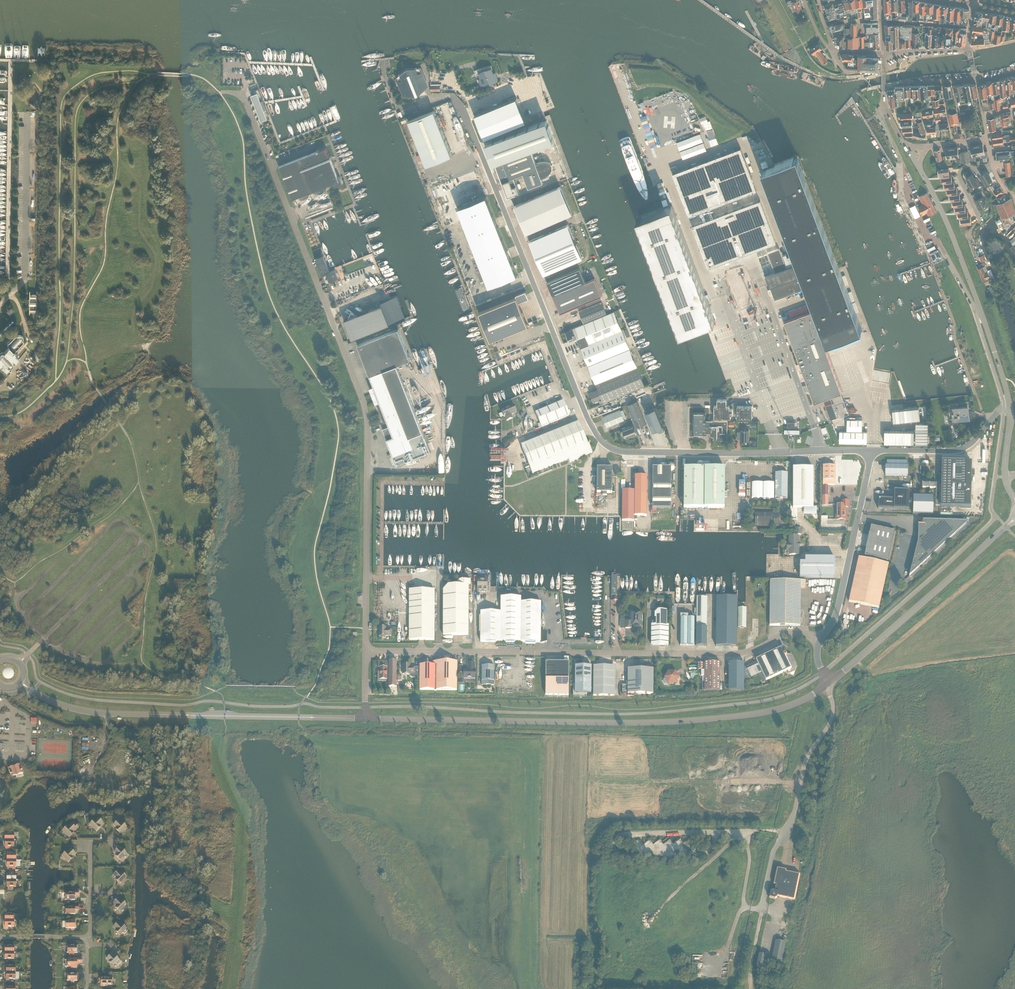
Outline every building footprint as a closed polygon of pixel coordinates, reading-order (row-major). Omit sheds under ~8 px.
[(791,5),(793,11),(802,8),(799,0),(798,0),(795,1),(792,2),(788,3),(789,6),(791,5)] [(851,12),(848,0),(842,0),(842,1),(844,7),(846,14),(851,12)] [(857,11),(857,10),(855,0),(848,0),(852,18),(858,18),(857,11)] [(864,6),(863,0),(855,0),(857,10),(860,10),(860,6),(864,6)] [(865,18),(878,18),(877,0),(863,0),(865,18)] [(899,19),(906,20),(906,13),(905,0),(898,0),(899,19)] [(834,3),(837,17),(837,19),(841,18),(847,18),(844,7),(842,1),(834,3)] [(833,3),(824,5),(829,19),(837,17),(834,3),(833,3)] [(934,4),(933,13),(933,22),(935,22),(935,19),(940,19),(939,23),(945,23),(945,20),(949,21),(949,20),(954,20),(955,7),(948,6),(947,16),(947,18),(940,17),(940,13),(941,5),(934,4)] [(957,24),(961,25),(962,9),(955,7),(954,20),(953,24),(955,24),(955,20),(957,21),(957,24)] [(964,19),(968,20),(969,10),(962,9),(961,25),(963,25),(964,19)] [(982,18),(987,19),(986,27),(988,27),(990,13),(983,12),(982,18)] [(995,30),(995,28),(996,26),(994,26),(994,27),(991,27),(991,26),(991,24),(992,23),(992,21),(995,22),(997,14),(990,13),(988,27),(990,28),(990,30),(995,30)] [(998,26),(1002,26),(1004,16),(997,15),(996,26),(995,28),(995,30),(995,32),(997,32),(997,31),(998,26)] [(1011,17),(1004,16),(1002,29),(1009,30),(1011,17)] [(878,23),(873,23),(866,23),(861,23),(861,25),(865,25),(866,31),(866,36),(868,36),(868,32),(872,31),(873,32),(873,33),(879,32),(878,23)] [(993,43),(995,32),(995,30),(990,30),(990,28),(974,26),(972,33),(984,34),(983,35),(983,38),(987,38),(989,38),(991,38),(991,39),(990,44),(993,43)] [(940,31),(941,27),(937,27),(937,34),(933,34),(932,46),(939,46),(939,36),(939,31),(940,31)] [(960,28),(953,28),(952,43),(952,45),(958,45),(960,28)] [(965,45),(967,29),(960,28),(958,45),(965,45)] [(873,33),(873,32),(872,31),(868,32),(868,36),(872,36),(872,38),(870,38),(870,42),(874,42),(874,40),(877,40),(879,40),(879,33),(873,33)] [(1000,42),(1001,35),(1001,31),(997,31),(997,32),(995,32),(993,43),(1000,42)] [(844,41),(844,37),(845,37),(845,34),(841,34),(841,33),(835,33),(835,38),(837,38),(837,43),(839,43),(839,47),(846,47),(846,41),(844,41)] [(853,40),(847,40),(847,47),(860,47),(860,40),(859,40),(859,36),(857,36),(853,36),(853,40)] [(869,47),(874,47),(874,49),(880,49),(879,40),(877,40),(874,40),(874,42),(870,42),(868,42),(869,47)] [(822,49),(818,44),(810,50),(814,55),(816,53),(820,59),(823,64),(827,61),(820,50),(822,49)] [(858,55),(858,64),(858,66),(858,70),(878,71),(879,58),(866,58),(866,56),(860,55),(858,55)] [(417,95),(427,86),(420,68),(407,69),(397,78),(404,96),(417,95)] [(493,69),(482,74),(486,84),(482,85),(492,82),(492,83),(500,80),(497,74),(495,74),(493,69)] [(999,81),(1000,93),(1001,98),(995,99),(994,100),(996,108),(995,108),(996,110),(1000,109),(1000,101),(1003,101),(1002,96),(1006,96),(1005,82),(1005,79),(999,81)] [(965,99),(965,102),(972,100),(971,97),(972,97),(969,84),(962,84),(965,98),(965,99)] [(978,96),(976,84),(969,84),(972,97),(973,101),(972,102),(973,105),(975,105),(975,101),(974,97),(978,96)] [(979,85),(983,111),(990,110),(987,95),(986,84),(979,85)] [(930,95),(930,94),(928,95),(927,85),(921,86),(921,99),(926,99),(927,103),(929,103),(928,99),(930,99),(930,95)] [(934,98),(934,100),(936,100),(934,85),(927,85),(928,95),(930,94),(930,95),(933,95),(933,98),(934,98)] [(935,85),(935,92),(940,92),(941,98),(943,98),(942,85),(935,85)] [(944,85),(946,97),(953,96),(951,85),(944,85)] [(954,85),(957,102),(964,101),(961,85),(954,85)] [(895,100),(895,106),(898,106),(897,99),(905,99),(905,97),(904,89),(904,86),(895,87),(896,99),(895,100)] [(911,96),(911,102),(913,102),(913,96),(915,95),(916,98),(921,98),(920,86),(910,86),(911,96)] [(267,118),(257,93),(251,95),(261,121),(267,118)] [(474,115),(484,138),(526,121),(516,98),(515,96),(507,99),(508,101),(474,115)] [(936,121),(941,120),(940,117),(939,117),(938,114),(946,113),(945,108),(943,108),(934,110),(935,117),(936,121)] [(426,164),(438,159),(451,154),(434,110),(409,121),(426,164)] [(913,119),(912,115),(917,115),(917,117),(921,116),(920,112),(917,112),(912,113),(898,114),(900,121),(900,120),(903,120),(913,119)] [(957,112),(949,114),(951,125),(960,124),(957,112)] [(1000,114),(1002,127),(1007,126),(1006,120),(1012,119),(1010,112),(1000,114)] [(995,126),(995,121),(995,118),(988,119),(989,131),(996,130),(995,126)] [(523,129),(487,142),(495,162),(496,161),(499,169),(497,169),(497,170),(498,171),(498,172),(499,173),(499,175),(501,174),(503,180),(509,197),(516,194),(515,193),(519,192),(514,177),(523,174),(528,188),(543,182),(541,178),(546,176),(550,173),(552,169),(552,166),(549,163),(545,162),(540,162),(536,163),(531,149),(553,140),(546,120),(523,129)] [(921,122),(917,123),(920,132),(923,133),(926,133),(921,122)] [(936,125),(936,133),(940,132),(940,129),(949,128),(948,123),(940,124),(940,123),(936,124),(937,125),(936,125)] [(953,132),(958,131),(957,128),(961,127),(960,124),(951,125),(952,132),(953,132)] [(936,134),(936,133),(936,125),(927,126),(927,134),(936,134)] [(902,127),(904,137),(905,137),(912,137),(913,126),(902,127)] [(961,127),(957,128),(958,131),(953,132),(954,139),(963,138),(961,127)] [(700,134),(676,142),(679,150),(703,141),(700,134)] [(706,150),(703,143),(680,151),(683,159),(706,150)] [(672,205),(638,218),(695,373),(730,361),(697,271),(730,258),(733,267),(756,258),(753,250),(787,237),(762,171),(752,144),(662,178),(672,205)] [(983,144),(982,144),(976,146),(978,156),(982,155),(983,158),(988,157),(987,151),(984,151),(983,144)] [(972,154),(968,155),(968,151),(964,152),(966,162),(970,162),(969,161),(976,159),(975,156),(978,156),(976,146),(971,147),(970,146),(970,147),(972,154)] [(339,176),(338,177),(326,147),(279,166),(292,199),(334,182),(335,185),(337,186),(343,183),(341,177),(339,176)] [(961,154),(958,154),(958,147),(957,147),(951,148),(953,158),(956,158),(956,161),(962,160),(963,163),(966,162),(964,152),(961,152),(961,154)] [(945,149),(945,148),(946,156),(943,156),(944,162),(949,162),(949,159),(953,158),(951,148),(945,149)] [(937,160),(939,160),(940,159),(941,164),(943,163),(940,150),(934,151),(937,160)] [(1010,159),(1010,155),(1010,154),(1010,152),(1010,151),(1009,151),(996,152),(997,160),(1010,159)] [(412,176),(417,174),(410,155),(405,157),(412,176)] [(798,158),(762,171),(787,237),(791,247),(786,249),(787,252),(792,250),(797,264),(794,266),(793,265),(765,276),(769,287),(797,276),(801,275),(815,310),(784,321),(814,403),(842,392),(822,338),(825,337),(827,342),(862,329),(798,158)] [(981,175),(984,180),(981,181),(985,188),(990,185),(988,182),(992,180),(986,171),(981,175)] [(966,178),(971,187),(975,185),(976,188),(981,185),(977,178),(975,180),(972,175),(966,178)] [(994,191),(993,191),(996,196),(998,195),(999,197),(1003,195),(1002,193),(1003,193),(1004,192),(1000,187),(995,190),(994,189),(995,188),(993,185),(990,187),(992,190),(993,190),(994,191)] [(526,234),(572,214),(560,186),(514,206),(526,234)] [(977,199),(981,209),(987,206),(983,197),(981,192),(975,195),(977,199)] [(919,196),(923,204),(918,207),(922,215),(927,213),(929,215),(936,212),(927,193),(919,196)] [(999,197),(997,198),(999,203),(996,205),(1002,219),(1014,213),(1014,211),(1010,199),(1007,200),(1004,194),(1003,193),(1002,193),(1003,195),(999,197)] [(486,196),(458,207),(489,286),(517,275),(486,196)] [(583,258),(568,224),(529,241),(544,275),(583,258)] [(930,252),(934,260),(942,256),(938,248),(930,252)] [(327,273),(330,280),(338,277),(335,269),(330,272),(323,256),(316,259),(322,275),(327,273)] [(988,271),(984,262),(977,265),(978,269),(980,274),(983,282),(990,279),(986,271),(988,271)] [(761,311),(744,264),(726,271),(744,317),(761,311)] [(580,268),(547,282),(553,296),(586,282),(580,268)] [(461,285),(455,287),(462,305),(468,303),(461,285)] [(479,312),(490,340),(528,325),(519,302),(528,298),(525,291),(516,295),(517,297),(479,312)] [(29,313),(32,312),(36,312),(36,295),(32,295),(29,292),(29,298),(25,301),(29,308),(29,313)] [(382,304),(344,319),(352,339),(390,324),(405,318),(396,295),(381,301),(382,304)] [(579,311),(583,322),(606,313),(601,302),(579,311)] [(614,312),(578,326),(573,328),(573,329),(567,331),(566,332),(569,340),(577,337),(581,347),(621,330),(614,312)] [(573,328),(578,326),(576,323),(568,326),(568,324),(564,326),(567,331),(573,329),(573,328)] [(11,372),(8,370),(19,358),(15,354),(16,353),(14,352),(16,350),(24,342),(22,341),(23,340),(23,339),(23,338),(23,337),(22,336),(22,335),(21,335),(20,335),(19,335),(18,335),(17,336),(16,335),(15,336),(7,328),(0,334),(0,335),(0,384),(11,372)] [(403,363),(403,362),(410,360),(398,329),(358,345),(370,376),(397,365),(403,363)] [(581,347),(588,365),(629,349),(621,330),(581,347)] [(629,349),(588,365),(596,384),(637,367),(629,349)] [(389,426),(382,429),(396,465),(431,451),(397,365),(370,376),(389,426)] [(596,384),(598,389),(591,392),(594,401),(598,400),(600,403),(603,402),(603,403),(644,386),(637,367),(596,384)] [(884,396),(878,397),(878,400),(873,401),(874,406),(880,406),(880,408),(883,407),(882,401),(885,401),(884,396)] [(541,427),(570,415),(564,401),(535,413),(541,427)] [(629,409),(636,428),(646,424),(639,405),(637,401),(627,405),(629,409)] [(837,418),(832,403),(825,406),(830,420),(837,418)] [(513,418),(511,415),(517,412),(514,405),(501,410),(505,417),(507,421),(513,418)] [(736,406),(736,418),(752,418),(752,406),(736,406)] [(919,407),(892,410),(894,422),(920,419),(919,407)] [(949,421),(950,424),(958,423),(958,420),(969,419),(967,407),(952,409),(953,420),(949,421)] [(655,408),(645,412),(653,431),(658,429),(659,432),(664,430),(655,408)] [(603,417),(607,427),(624,420),(620,410),(603,417)] [(712,433),(713,434),(713,440),(727,440),(728,420),(705,420),(705,412),(692,412),(693,434),(705,434),(705,433),(712,433)] [(521,445),(527,459),(585,436),(579,422),(521,445)] [(928,423),(916,423),(916,443),(928,443),(928,423)] [(623,430),(626,438),(633,435),(637,434),(633,426),(623,430)] [(749,440),(749,431),(741,431),(741,432),(737,432),(737,439),(741,439),(741,440),(749,440)] [(914,431),(885,431),(884,443),(914,444),(914,431)] [(867,443),(867,432),(839,432),(839,443),(867,443)] [(532,473),(568,459),(570,462),(578,459),(577,458),(592,452),(589,444),(588,444),(585,436),(527,459),(532,473)] [(885,465),(885,475),(907,476),(908,466),(907,466),(907,461),(887,460),(887,465),(885,465)] [(941,461),(940,506),(970,507),(970,505),(971,464),(971,462),(967,462),(967,461),(941,461)] [(675,468),(676,463),(670,463),(669,464),(668,464),(668,465),(667,466),(667,467),(653,467),(652,508),(671,508),(671,471),(672,471),(673,471),(674,470),(674,469),(675,469),(675,468)] [(684,467),(684,508),(724,508),(725,468),(711,467),(710,466),(710,464),(708,463),(699,463),(697,464),(697,467),(684,467)] [(823,505),(828,505),(828,485),(835,485),(836,466),(823,466),(823,485),(823,505)] [(597,493),(602,493),(602,496),(607,496),(607,493),(612,493),(612,492),(615,492),(615,486),(612,486),(612,468),(597,467),(597,493)] [(804,514),(817,514),(817,506),(813,506),(814,468),(793,468),(793,507),(804,508),(804,514)] [(775,473),(775,498),(787,498),(788,473),(775,473)] [(634,521),(634,516),(635,516),(635,519),(637,519),(637,516),(646,516),(647,476),(635,476),(635,490),(622,490),(622,521),(634,521)] [(940,483),(936,483),(936,481),(929,481),(929,488),(936,488),(935,506),(939,506),(940,483)] [(752,483),(752,498),(763,498),(763,483),(752,483)] [(763,483),(763,498),(774,498),(774,483),(763,483)] [(909,509),(909,491),(894,491),(894,499),(882,498),(881,498),(878,498),(878,501),(878,502),(878,509),(909,509)] [(933,514),(933,496),(913,496),(913,514),(933,514)] [(845,507),(847,507),(847,501),(843,501),(843,505),(837,505),(837,518),(845,518),(845,507)] [(754,513),(755,526),(778,526),(778,513),(754,513)] [(909,576),(905,580),(968,522),(923,520),(922,525),(918,525),(918,541),(909,576)] [(866,548),(864,555),(888,560),(895,531),(871,526),(869,533),(865,548),(866,548)] [(787,543),(787,550),(789,550),(789,555),(796,555),(796,552),(798,552),(798,536),(797,536),(796,534),(794,536),(789,536),(789,543),(787,543)] [(849,601),(879,608),(889,564),(859,557),(849,601)] [(799,578),(835,578),(835,558),(805,558),(805,563),(800,563),(799,578)] [(443,635),(468,635),(468,590),(471,590),(471,580),(460,580),(458,582),(458,585),(448,585),(443,590),(443,635)] [(800,626),(801,588),(805,588),(805,581),(770,580),(769,625),(800,626)] [(477,581),(477,588),(484,588),(484,592),(487,592),(487,582),(484,582),(484,581),(480,581),(480,582),(477,581)] [(434,640),(434,590),(420,590),(420,589),(418,588),(415,588),(414,589),(414,590),(409,590),(409,640),(434,640)] [(480,642),(541,642),(541,632),(541,602),(521,602),(521,597),(500,597),(500,612),(481,612),(480,642)] [(697,597),(696,646),(706,646),(707,597),(697,597)] [(717,597),(716,646),(737,646),(737,597),(717,597)] [(738,608),(738,628),(746,628),(746,608),(738,608)] [(656,610),(656,625),(667,625),(667,611),(656,610)] [(631,621),(625,621),(625,628),(632,628),(632,625),(640,626),(641,620),(642,620),(642,615),(641,614),(632,613),(631,614),(631,621)] [(694,646),(695,617),(681,617),(680,645),(694,646)] [(667,625),(656,625),(651,625),(651,645),(668,645),(669,625),(667,625)] [(379,636),(386,637),(386,636),(391,636),(391,629),(386,629),(386,627),(379,627),(379,636)] [(787,655),(786,654),(784,653),(784,654),(781,648),(756,660),(766,680),(787,670),(788,673),(793,675),(797,666),(791,653),(787,655)] [(387,662),(387,661),(378,661),(378,667),(381,667),(381,671),(380,671),(380,679),(387,679),(389,679),(389,662),(387,662)] [(389,662),(389,679),(389,687),(397,687),(397,661),(389,661),(389,662)] [(409,674),(410,676),(411,677),(412,677),(413,678),(414,678),(420,678),(420,690),(457,690),(457,661),(433,661),(433,665),(420,665),(420,667),(410,667),(410,665),(403,664),(403,674),(409,674)] [(569,662),(546,662),(546,695),(569,695),(569,662)] [(720,662),(705,662),(705,690),(720,690),(720,662)] [(729,662),(728,690),(744,690),(744,662),(729,662)] [(475,678),(475,670),(475,663),(468,663),(468,670),(464,670),(464,678),(475,678)] [(482,665),(482,685),(494,685),(494,665),(482,665)] [(575,665),(575,693),(591,694),(591,666),(575,665)] [(593,695),(613,696),(614,665),(594,665),(593,695)] [(628,694),(653,694),(653,669),(628,668),(628,694)] [(668,671),(665,677),(668,683),(675,683),(679,677),(675,671),(668,671)] [(20,765),(14,767),(17,776),(23,774),(20,765)] [(11,778),(17,776),(14,767),(8,769),(11,778)] [(95,822),(94,821),(90,825),(96,831),(100,827),(99,826),(103,823),(99,819),(95,822)] [(126,827),(122,823),(121,825),(118,821),(114,825),(117,828),(116,830),(120,833),(126,827)] [(72,832),(75,829),(76,830),(79,828),(76,825),(74,827),(72,825),(68,828),(67,827),(63,831),(69,837),(73,833),(72,832)] [(117,855),(116,856),(120,860),(126,853),(122,849),(121,851),(118,848),(114,852),(117,855)] [(68,853),(66,852),(62,856),(69,862),(73,858),(72,857),(75,854),(71,850),(68,853)] [(774,884),(776,885),(774,891),(772,890),(770,892),(769,898),(775,899),(777,898),(777,896),(794,900),(799,875),(785,872),(786,870),(777,868),(774,884)] [(120,884),(126,877),(122,873),(121,875),(118,871),(114,875),(117,879),(116,880),(120,884)] [(76,900),(75,900),(75,896),(79,896),(79,892),(72,892),(72,894),(65,894),(65,900),(76,900)] [(120,911),(126,905),(122,901),(121,902),(118,899),(114,903),(117,906),(116,907),(120,911)] [(72,906),(72,908),(65,908),(65,914),(76,914),(75,914),(75,910),(79,910),(79,906),(72,906)] [(65,922),(62,922),(62,928),(65,928),(76,928),(75,928),(75,920),(72,920),(72,922),(65,922)] [(118,923),(114,927),(117,930),(116,931),(120,935),(123,932),(124,934),(127,931),(126,929),(122,925),(121,926),(118,923)] [(756,967),(763,968),(765,962),(781,966),(786,942),(776,940),(772,957),(759,954),(756,967)] [(111,955),(107,959),(109,961),(109,962),(113,966),(119,960),(115,956),(116,955),(113,952),(111,955)] [(693,953),(693,962),(703,962),(703,954),(693,953)] [(67,960),(66,960),(66,967),(67,967),(71,967),(71,968),(77,968),(77,967),(78,967),(78,966),(77,966),(77,964),(82,964),(82,959),(77,959),(74,959),(74,960),(67,960)] [(106,977),(99,977),(99,982),(101,982),(101,987),(108,987),(108,985),(113,985),(112,985),(112,979),(113,979),(106,979),(106,977)]
